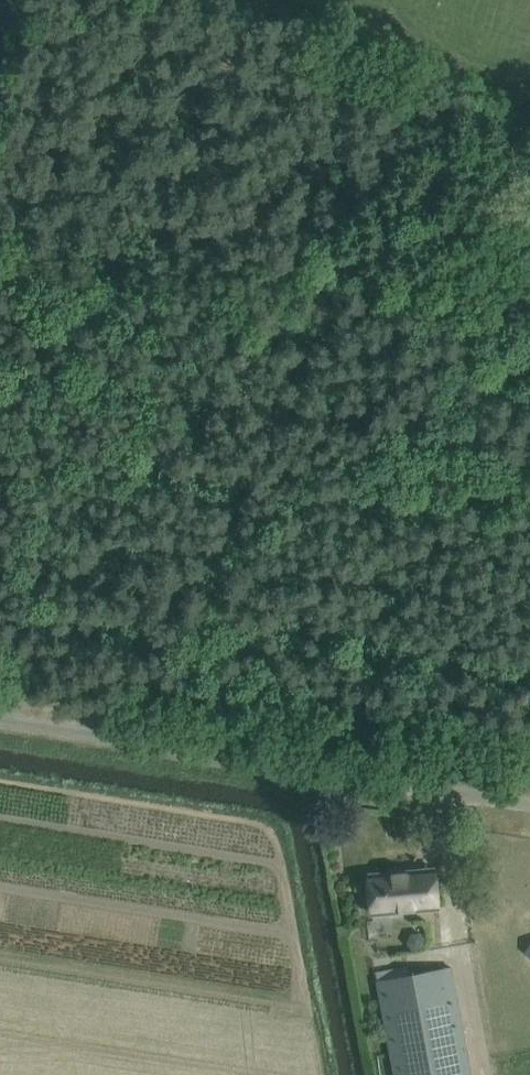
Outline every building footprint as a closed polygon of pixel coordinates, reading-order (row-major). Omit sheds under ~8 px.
[(419,870),(369,875),(372,913),(439,907),(437,875),(419,877),(419,870)] [(521,953),(529,959),(529,938),(521,953)] [(452,970),(378,984),(395,1074),(472,1074),(452,970)]
